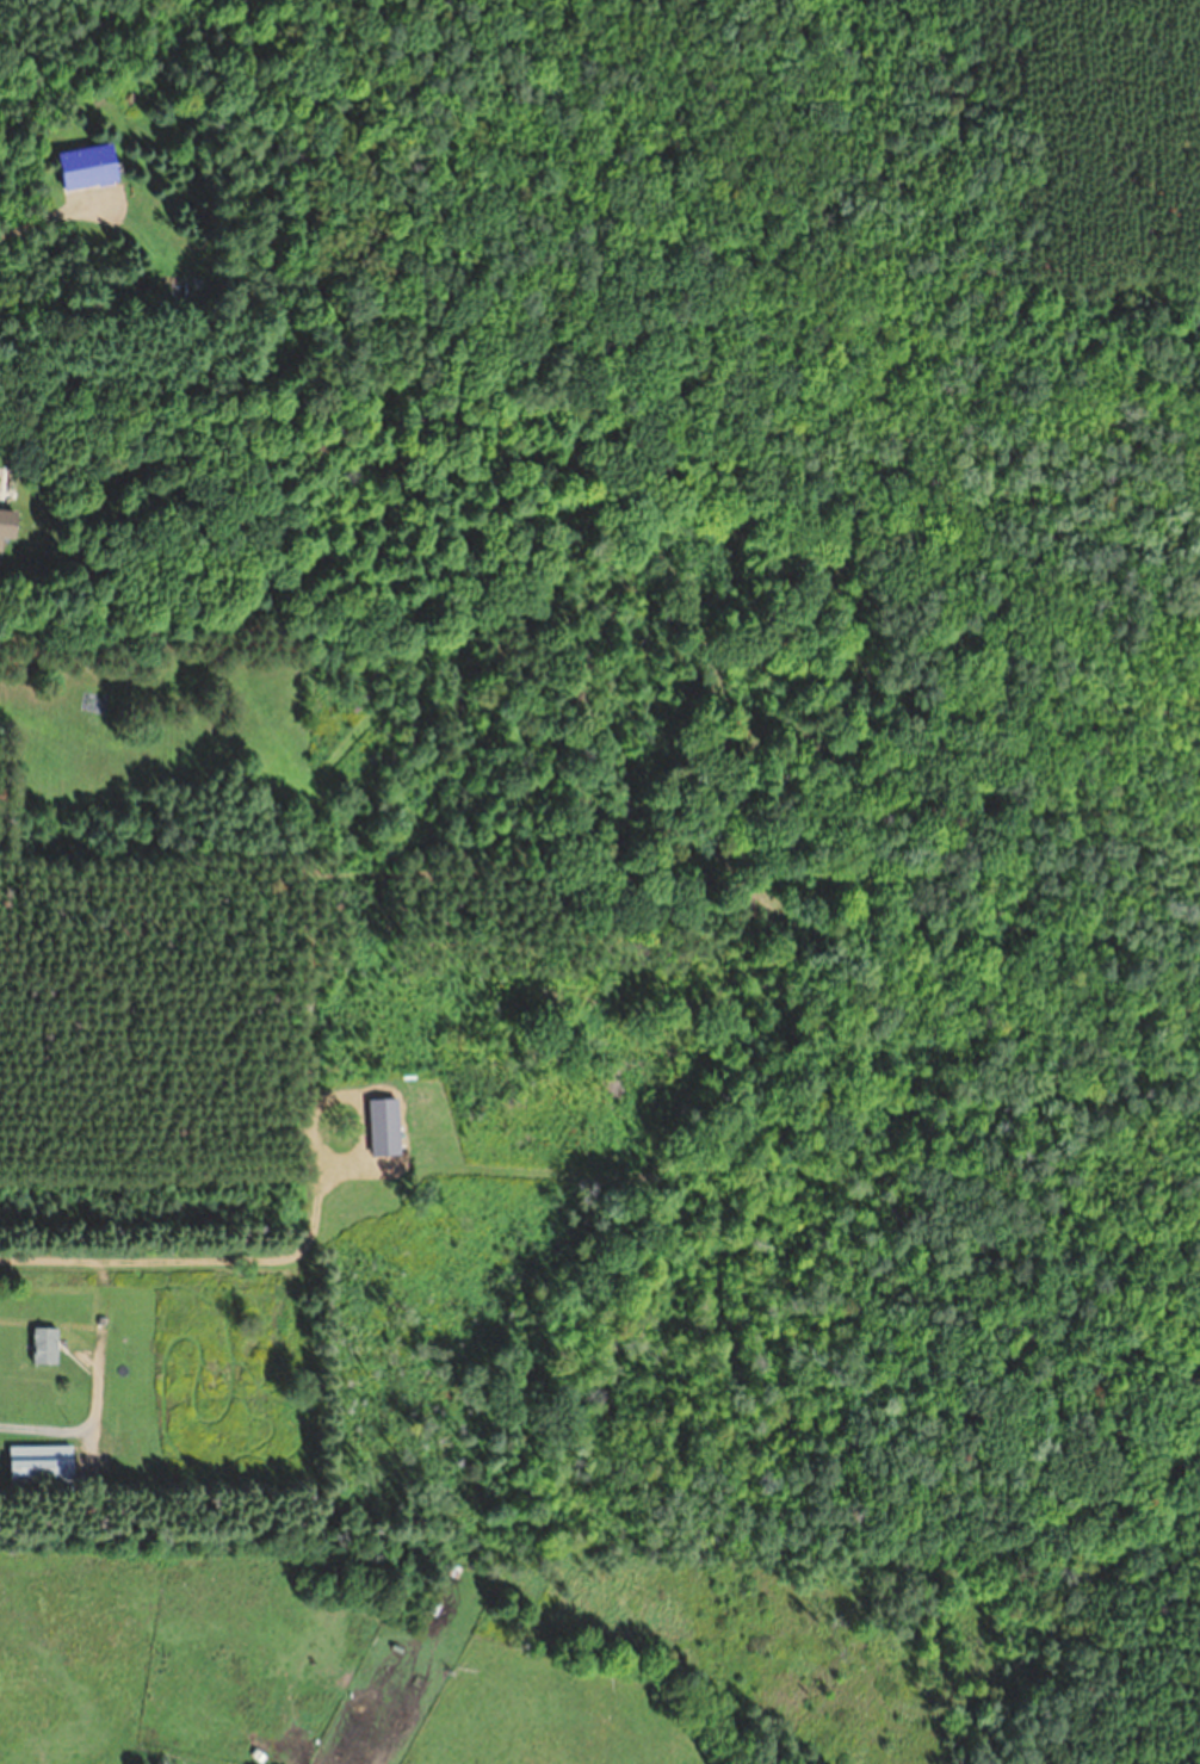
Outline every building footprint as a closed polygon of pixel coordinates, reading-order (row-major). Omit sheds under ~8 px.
[(59,154),(64,192),(121,183),(115,145),(59,154)] [(1,567),(3,539),(18,540),(20,512),(0,511),(0,567),(1,567)] [(33,1364),(58,1364),(58,1328),(33,1328),(33,1364)] [(11,1445),(11,1482),(75,1482),(75,1445),(11,1445)]
